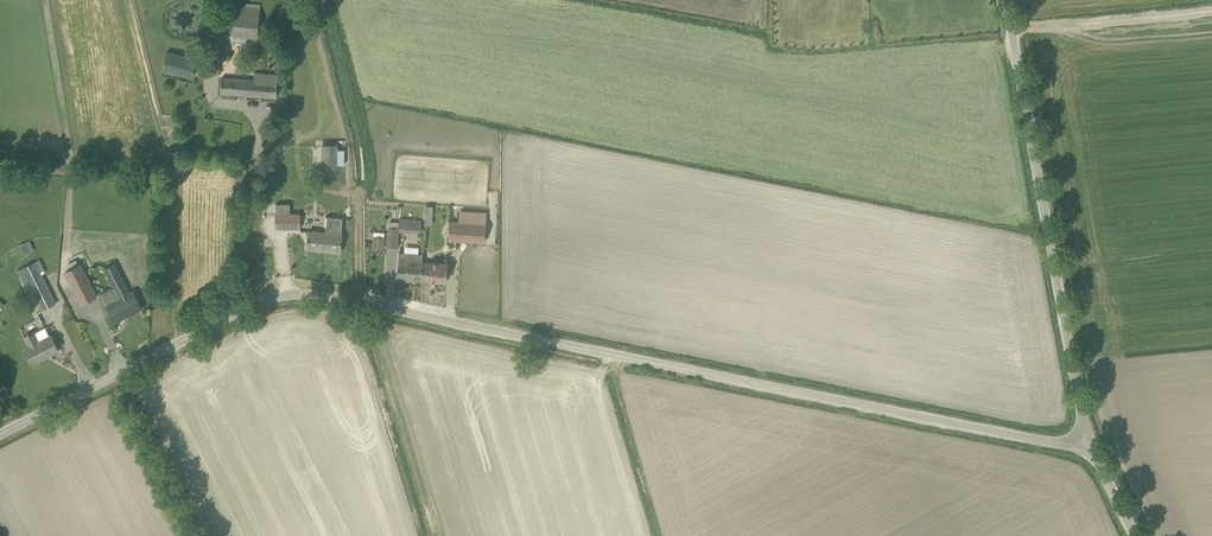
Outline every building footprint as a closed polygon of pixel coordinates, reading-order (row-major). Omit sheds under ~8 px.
[(258,37),(260,10),(235,8),(233,35),(258,37)] [(166,51),(161,70),(191,77),(196,59),(166,51)] [(254,80),(222,77),(220,93),(276,97),(278,74),(254,73),(254,80)] [(337,149),(337,144),(321,144),(321,170),(337,170),(337,164),(337,149)] [(290,202),(276,202),(276,228),(300,228),(299,214),(290,214),(290,202)] [(341,234),(343,218),(327,217),(325,233),(308,231),(307,249),(340,252),(342,234),(341,234)] [(400,219),(399,231),(420,232),(421,221),(400,219)] [(485,223),(459,221),(450,220),(449,238),(484,241),(485,223)] [(398,222),(388,222),(387,246),(397,247),(398,222)] [(384,237),(374,236),(373,236),(372,249),(384,249),(385,237),(384,237)] [(20,244),(25,254),(34,250),(29,240),(20,244)] [(398,279),(420,280),(421,271),(421,262),(422,255),(400,253),(399,261),(398,279)] [(41,310),(55,303),(42,274),(46,272),(40,259),(17,270),(26,290),(31,288),(32,291),(29,293),(32,300),(36,298),(41,310)] [(430,263),(421,262),(421,271),(420,280),(446,282),(447,263),(430,262),(430,263)] [(133,291),(129,293),(113,263),(104,268),(119,298),(106,305),(115,322),(142,308),(133,291)] [(95,296),(79,264),(78,264),(70,268),(64,271),(81,303),(95,296)] [(58,351),(45,326),(24,337),(29,346),(25,348),(33,364),(58,351)]
